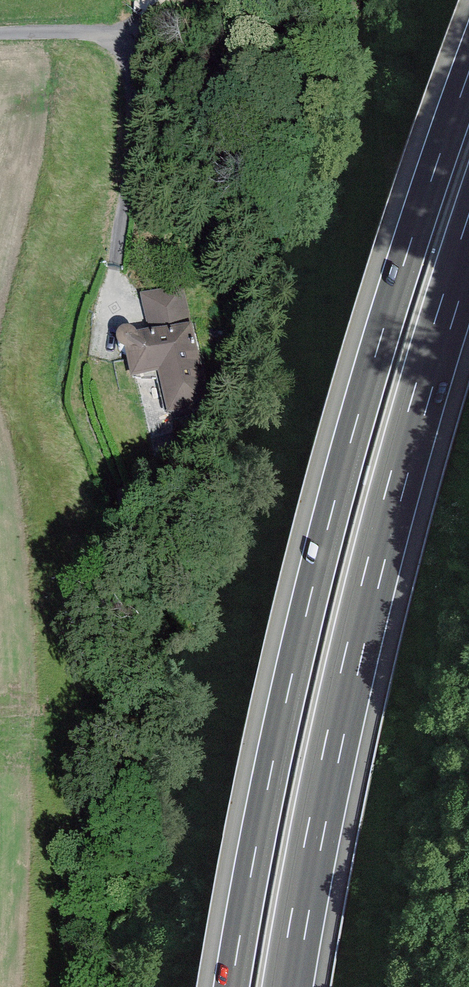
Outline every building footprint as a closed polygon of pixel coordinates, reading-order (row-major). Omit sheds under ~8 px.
[(138,329),(135,327),(132,324),(129,324),(125,324),(122,324),(119,327),(116,330),(116,334),(117,338),(120,343),(123,345),(125,345),(126,349),(127,354),(128,358),(129,367),(132,375),(157,371),(165,411),(211,407),(182,285),(140,292),(147,327),(145,328),(138,329)]
